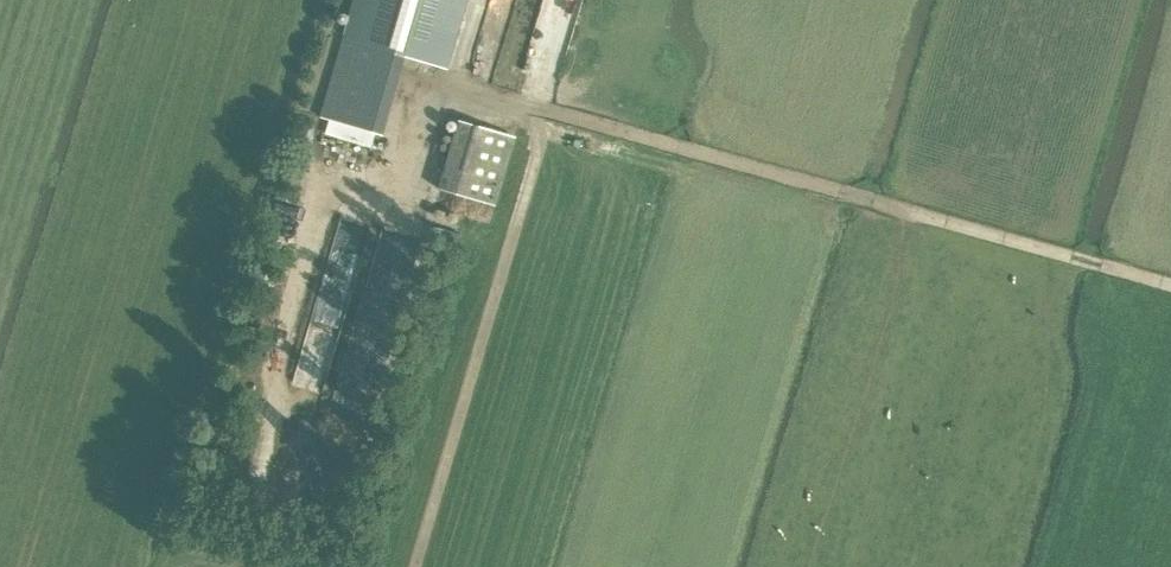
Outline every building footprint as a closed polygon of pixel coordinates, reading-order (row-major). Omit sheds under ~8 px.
[(344,36),(398,53),(445,67),(465,0),(354,0),(344,36)] [(494,204),(514,136),(459,120),(438,188),(494,204)]
